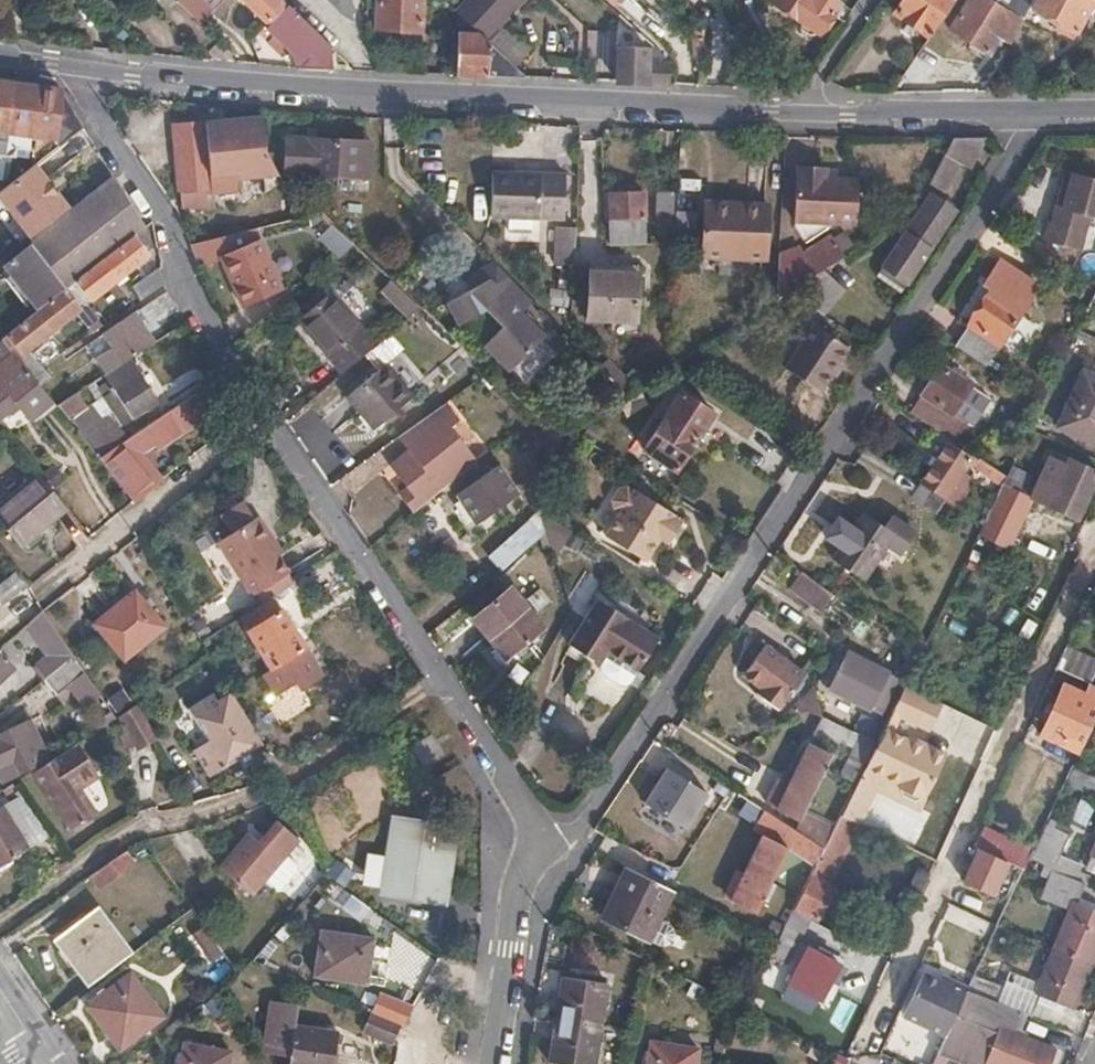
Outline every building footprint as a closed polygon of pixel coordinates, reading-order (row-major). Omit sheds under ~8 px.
[(199,20),(212,8),(203,0),(177,0),(199,20)] [(267,20),(281,5),(276,0),(246,0),(267,20)] [(422,0),(379,0),(377,31),(421,33),(422,0)] [(515,0),(465,0),(456,9),(481,32),(485,36),(487,38),(514,10),(510,6),(515,0)] [(842,0),(771,0),(821,32),(842,0)] [(928,34),(950,0),(902,0),(894,12),(928,34)] [(1010,45),(1011,42),(1027,13),(1012,4),(1006,13),(999,9),(1002,4),(996,0),(995,0),(992,5),(984,0),(968,0),(950,29),(986,52),(996,37),(1010,45)] [(1030,7),(1055,22),(1052,28),(1069,38),(1074,30),(1076,31),(1090,5),(1092,6),(1094,1),(1094,0),(1034,0),(1030,7)] [(298,68),(333,70),(331,46),(284,2),(281,5),(267,20),(264,23),(295,53),(298,68)] [(511,76),(527,77),(487,38),(485,36),(481,32),(459,33),(457,75),(511,76)] [(643,84),(667,85),(663,64),(649,64),(649,48),(617,47),(615,81),(643,84)] [(0,81),(0,174),(3,174),(16,84),(0,81)] [(40,86),(16,84),(3,174),(10,175),(13,152),(31,153),(33,135),(40,86)] [(85,123),(68,90),(44,87),(40,86),(33,135),(56,138),(60,143),(79,127),(85,123)] [(266,157),(263,122),(174,128),(180,192),(183,192),(184,207),(225,208),(226,196),(240,195),(240,186),(280,181),(266,157)] [(307,130),(307,140),(316,140),(315,131),(307,130)] [(971,164),(985,138),(953,138),(929,181),(942,188),(959,159),(971,164)] [(307,140),(289,139),(288,174),(337,176),(369,177),(371,142),(316,140),(307,140)] [(565,202),(567,153),(496,151),(494,198),(565,202)] [(648,208),(647,156),(614,156),(615,209),(648,208)] [(40,159),(28,169),(3,189),(35,237),(72,207),(40,159)] [(858,180),(827,179),(827,169),(800,169),(798,214),(858,215),(858,180)] [(1063,210),(1073,178),(1067,176),(1057,208),(1063,210)] [(153,222),(119,178),(8,266),(41,311),(48,305),(73,285),(107,258),(145,228),(153,222)] [(1073,178),(1063,210),(1057,208),(1047,206),(1038,238),(1068,248),(1079,214),(1094,219),(1094,185),(1073,178)] [(470,194),(469,219),(483,220),(484,194),(470,194)] [(882,268),(907,284),(955,211),(930,195),(882,268)] [(736,216),(737,205),(705,204),(704,215),(736,216)] [(768,207),(737,205),(736,216),(704,215),(702,260),(765,263),(768,207)] [(560,247),(578,248),(579,210),(561,210),(560,247)] [(340,256),(353,244),(331,224),(321,236),(340,256)] [(153,238),(145,228),(107,258),(121,276),(151,252),(145,245),(153,238)] [(777,276),(776,300),(786,293),(822,270),(843,256),(830,236),(800,255),(804,260),(777,276)] [(217,238),(193,243),(199,256),(203,266),(225,257),(226,257),(226,255),(217,238)] [(226,257),(225,257),(245,305),(283,289),(262,240),(226,255),(226,257)] [(107,258),(73,285),(87,303),(121,276),(107,258)] [(991,292),(959,339),(989,358),(1039,284),(1002,260),(985,287),(991,292)] [(518,310),(531,299),(495,262),(467,278),(473,288),(488,279),(518,310)] [(163,275),(161,267),(135,287),(144,299),(165,284),(163,275)] [(786,293),(823,316),(844,290),(822,270),(786,293)] [(589,320),(637,323),(639,275),(592,273),(589,320)] [(544,336),(518,310),(488,279),(473,288),(447,302),(459,324),(485,309),(503,326),(484,345),(509,370),(544,336)] [(388,280),(376,293),(405,320),(417,308),(388,280)] [(48,305),(41,311),(39,312),(53,331),(77,312),(90,327),(100,319),(87,303),(73,285),(48,305)] [(342,371),(378,341),(334,288),(299,319),(342,371)] [(169,292),(168,291),(144,307),(154,321),(177,305),(169,292)] [(53,331),(39,312),(7,338),(21,356),(53,331)] [(155,343),(136,313),(106,334),(116,350),(96,363),(105,377),(111,373),(129,361),(155,343)] [(780,365),(818,391),(847,348),(809,322),(780,365)] [(7,338),(0,343),(0,359),(4,364),(0,367),(0,417),(21,401),(34,418),(55,400),(37,376),(24,360),(21,356),(7,338)] [(51,340),(24,360),(37,376),(62,355),(63,355),(51,340)] [(111,373),(105,377),(115,391),(106,398),(125,425),(157,403),(129,361),(111,373)] [(384,363),(350,393),(376,424),(411,394),(384,363)] [(909,414),(939,433),(969,388),(940,368),(909,414)] [(1084,372),(1059,425),(1094,442),(1094,377),(1084,372)] [(234,396),(221,376),(199,391),(214,411),(219,407),(234,396)] [(214,411),(199,391),(129,439),(102,458),(136,500),(162,480),(139,452),(155,441),(160,448),(214,411)] [(680,392),(644,448),(676,469),(712,413),(680,392)] [(88,409),(78,395),(64,404),(86,434),(88,440),(102,458),(129,439),(111,414),(104,419),(95,406),(88,409)] [(465,438),(442,403),(420,421),(460,471),(471,463),(457,444),(465,438)] [(563,440),(567,429),(544,418),(540,429),(563,440)] [(413,442),(444,484),(460,471),(420,421),(412,428),(419,436),(413,442)] [(399,490),(413,510),(444,484),(413,442),(419,436),(412,428),(411,428),(401,435),(409,447),(390,461),(408,484),(399,490)] [(970,459),(947,444),(923,482),(951,500),(967,476),(960,472),(970,459)] [(1048,449),(1043,461),(1048,464),(1039,482),(1056,490),(1050,506),(1077,519),(1094,481),(1094,471),(1048,449)] [(458,491),(477,520),(517,495),(498,465),(475,480),(470,473),(458,481),(463,488),(458,491)] [(1032,496),(1003,482),(999,489),(977,535),(1008,549),(1032,496)] [(621,510),(605,535),(645,560),(660,537),(669,543),(683,522),(674,516),(675,514),(636,488),(634,490),(627,486),(620,487),(613,499),(614,505),(621,510)] [(25,563),(79,519),(54,487),(0,531),(25,563)] [(215,519),(227,533),(254,513),(242,498),(215,519)] [(531,514),(485,556),(500,574),(547,532),(531,514)] [(894,533),(862,514),(852,529),(843,522),(835,535),(844,541),(833,560),(863,579),(894,533)] [(254,517),(232,533),(265,586),(286,571),(273,555),(261,539),(266,534),(254,517)] [(265,586),(232,533),(215,545),(252,596),(265,586)] [(278,551),(266,534),(261,539),(273,555),(278,551)] [(808,559),(800,570),(844,603),(853,592),(847,586),(808,559)] [(844,603),(800,570),(794,578),(839,610),(844,603)] [(2,606),(26,586),(13,571),(0,582),(0,604),(2,606)] [(513,586),(475,616),(491,637),(499,631),(513,649),(544,625),(513,586)] [(137,589),(98,621),(128,657),(167,624),(137,589)] [(567,645),(599,666),(607,654),(635,673),(657,639),(596,600),(567,645)] [(78,654),(47,609),(30,625),(51,655),(37,667),(48,681),(78,654)] [(286,685),(317,664),(280,610),(249,631),(286,685)] [(446,645),(455,656),(477,638),(468,627),(446,645)] [(743,677),(762,689),(768,693),(765,699),(780,709),(807,670),(765,644),(743,677)] [(1056,669),(1079,680),(1088,660),(1065,649),(1056,669)] [(847,651),(829,686),(870,706),(887,672),(847,651)] [(0,654),(0,683),(15,670),(1,653),(0,654)] [(106,695),(78,654),(48,681),(58,694),(76,681),(92,704),(106,695)] [(607,654),(599,666),(628,684),(635,673),(607,654)] [(1094,718),(1094,687),(1090,685),(1085,693),(1065,685),(1040,736),(1061,745),(1066,735),(1073,738),(1080,721),(1091,726),(1094,718)] [(768,693),(762,689),(759,695),(765,699),(768,693)] [(260,743),(230,692),(217,700),(212,693),(188,708),(207,739),(191,748),(206,773),(260,743)] [(158,736),(139,701),(121,712),(126,720),(139,740),(142,745),(158,736)] [(842,747),(851,729),(822,715),(813,733),(842,747)] [(39,765),(49,758),(31,717),(11,725),(15,735),(0,741),(0,768),(5,778),(39,765)] [(139,740),(126,720),(121,723),(133,744),(139,740)] [(841,774),(858,782),(877,742),(860,735),(841,774)] [(446,752),(434,737),(417,750),(429,765),(446,752)] [(99,763),(81,738),(49,758),(39,765),(34,768),(76,827),(95,814),(72,782),(99,763)] [(831,755),(807,744),(778,807),(802,818),(831,755)] [(72,782),(95,814),(101,809),(82,783),(102,768),(99,763),(72,782)] [(667,769),(646,803),(687,829),(708,794),(667,769)] [(1094,785),(1094,780),(1075,770),(1069,782),(1091,793),(1094,785)] [(764,833),(774,817),(738,793),(725,811),(764,833)] [(35,843),(4,802),(0,805),(0,865),(2,867),(35,843)] [(384,885),(424,892),(426,882),(446,886),(458,816),(398,805),(384,885)] [(841,816),(796,907),(817,919),(832,888),(828,885),(859,824),(841,816)] [(250,832),(221,866),(251,892),(265,876),(279,889),(285,889),(299,871),(300,865),(284,853),(298,837),(279,820),(262,842),(250,832)] [(1050,870),(1052,871),(1068,834),(1049,825),(1031,862),(1050,870)] [(974,846),(1015,864),(1018,854),(1007,849),(1010,840),(983,827),(974,846)] [(786,848),(763,836),(732,898),(756,909),(786,848)] [(386,845),(368,843),(364,874),(381,876),(386,845)] [(1084,872),(1094,877),(1094,845),(1084,872)] [(125,850),(84,881),(94,893),(134,862),(125,850)] [(607,895),(610,897),(615,900),(632,869),(623,864),(607,895)] [(909,892),(918,897),(929,872),(920,868),(909,892)] [(646,937),(670,888),(632,869),(615,900),(610,897),(601,914),(646,937)] [(1081,883),(1052,871),(1050,870),(1038,899),(1066,910),(1050,947),(1088,963),(1094,945),(1094,904),(1076,896),(1081,883)] [(426,882),(424,892),(444,895),(446,886),(426,882)] [(347,898),(341,912),(359,920),(365,905),(347,898)] [(60,940),(94,984),(134,952),(102,909),(60,940)] [(205,963),(219,957),(208,925),(193,931),(205,963)] [(801,935),(786,927),(778,943),(771,957),(786,964),(801,935)] [(372,937),(320,929),(313,972),(365,980),(372,937)] [(818,999),(837,963),(807,947),(789,984),(818,999)] [(1069,1009),(1088,963),(1050,947),(1032,991),(1004,980),(1000,987),(971,975),(965,989),(964,990),(1019,1012),(1026,1015),(1035,995),(1061,1006),(1069,1009)] [(132,973),(90,1005),(122,1047),(164,1016),(132,973)] [(555,1015),(600,1023),(606,983),(560,975),(555,1015)] [(901,1018),(942,1036),(964,990),(965,989),(948,983),(945,988),(920,978),(901,1018)] [(931,1061),(939,1063),(1047,1063),(1053,1050),(1010,1032),(1019,1012),(964,990),(942,1036),(931,1061)] [(273,992),(267,1039),(296,1044),(294,1059),(328,1063),(337,1063),(343,1021),(300,1013),(302,995),(273,992)] [(1026,1015),(1054,1025),(1061,1006),(1035,995),(1026,1015)] [(390,1039),(398,1022),(371,1011),(362,1028),(390,1039)] [(600,1023),(555,1015),(548,1059),(580,1063),(593,1063),(600,1023)] [(697,1046),(651,1040),(648,1063),(695,1063),(697,1046)] [(232,1049),(186,1043),(183,1063),(230,1063),(232,1049)]
